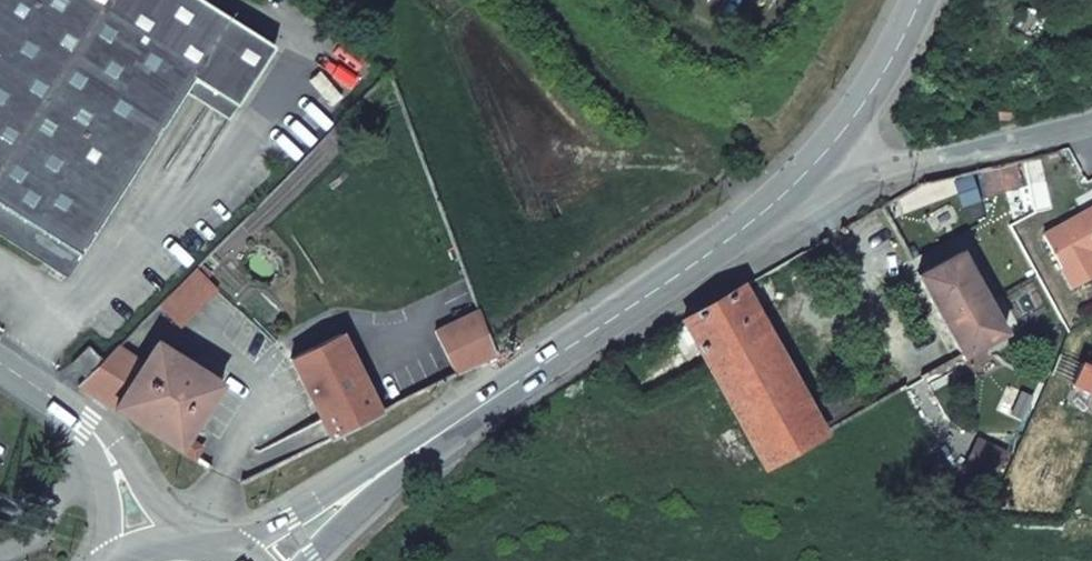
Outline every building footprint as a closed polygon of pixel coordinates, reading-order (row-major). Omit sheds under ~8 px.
[(200,0),(0,0),(0,236),(66,278),(196,78),(197,79),(196,80),(238,107),(275,48),(200,0)] [(992,103),(995,125),(1016,120),(1016,110),(992,103)] [(980,186),(976,173),(960,176),(966,192),(980,186)] [(1043,240),(1071,285),(1091,274),(1091,214),(1043,240)] [(962,358),(1003,333),(961,254),(918,276),(916,278),(962,358)] [(181,328),(217,291),(194,268),(158,305),(181,328)] [(741,288),(683,322),(763,469),(822,436),(741,288)] [(479,309),(437,331),(457,374),(496,354),(479,309)] [(340,334),(291,358),(322,420),(331,438),(381,412),(340,334)] [(143,365),(114,409),(180,450),(187,440),(221,385),(156,344),(143,365)] [(88,346),(71,363),(86,378),(102,361),(88,346)] [(86,378),(78,386),(114,409),(143,365),(116,346),(102,361),(86,378)] [(1072,381),(1091,390),(1091,364),(1090,368),(1081,364),(1072,381)] [(187,440),(180,450),(195,460),(202,449),(187,440)]
